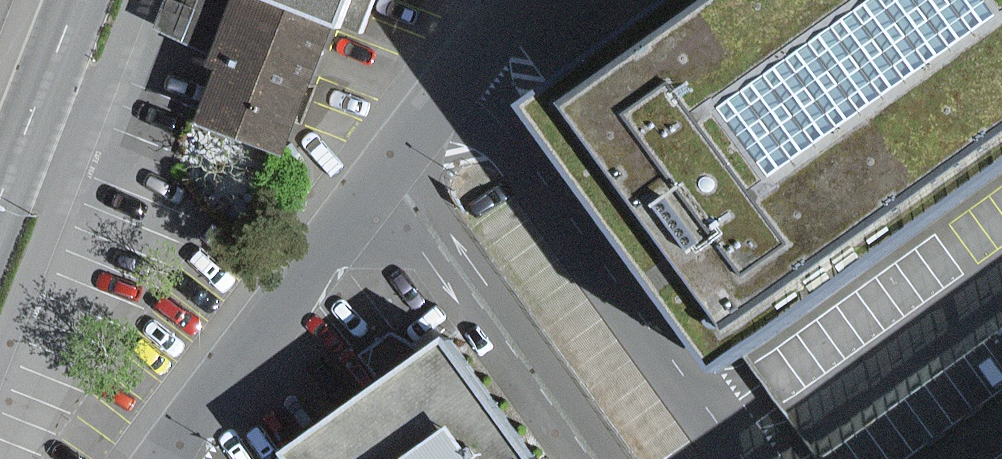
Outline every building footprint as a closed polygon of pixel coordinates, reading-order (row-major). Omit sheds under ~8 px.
[(147,31),(208,55),(204,67),(213,70),(192,124),(277,158),(330,22),(270,0),(159,0),(147,31)] [(330,22),(353,31),(365,0),(270,0),(330,22)] [(554,91),(745,357),(1001,175),(1001,0),(682,0),(554,91)] [(308,458),(548,458),(463,337),(439,353),(407,328),(374,352),(399,382),(301,449),(308,458)] [(914,428),(902,409),(827,454),(830,458),(897,458),(935,436),(926,421),(914,428)]
